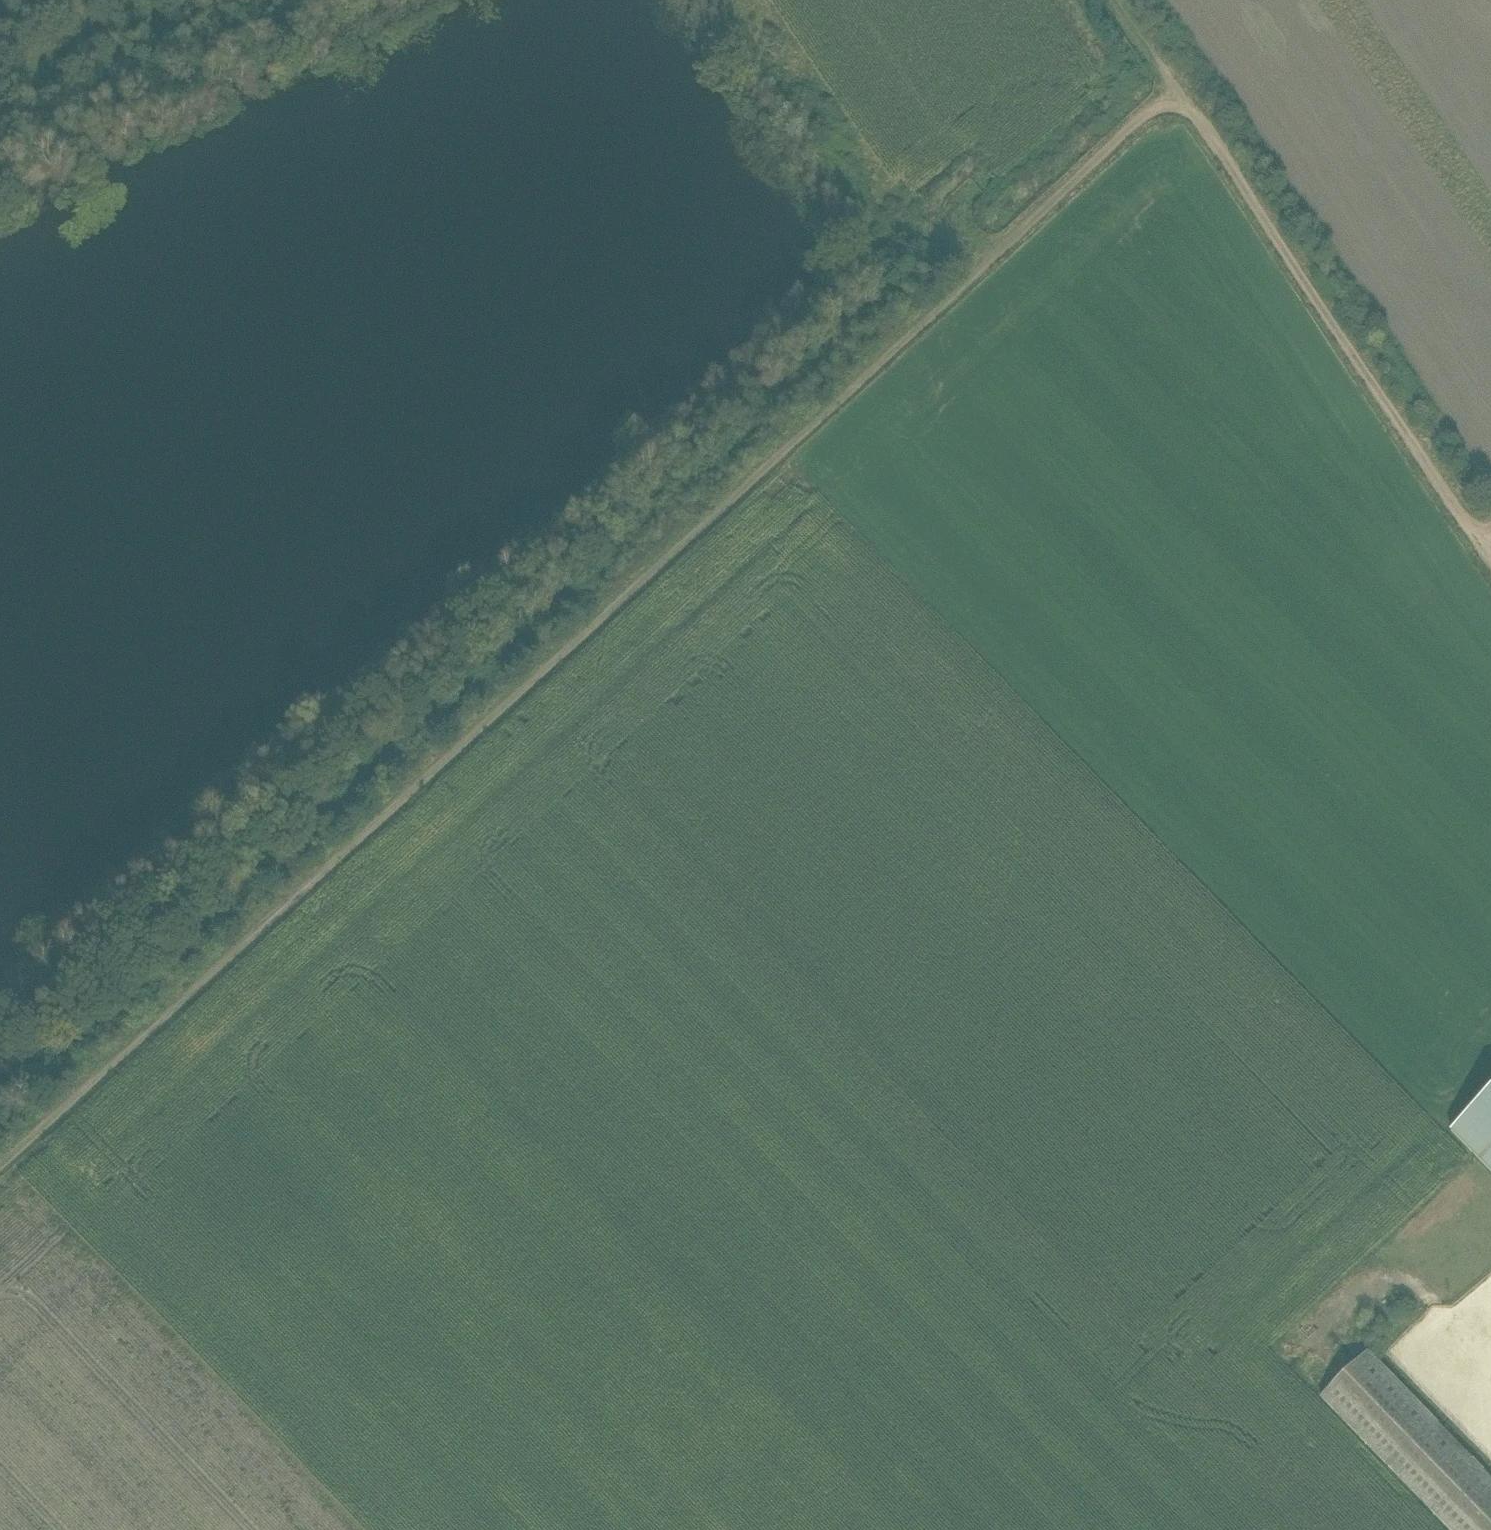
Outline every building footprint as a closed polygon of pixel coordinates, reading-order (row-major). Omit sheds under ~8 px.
[(1451,1130),(1490,1171),(1490,1092),(1451,1130)] [(1462,1296),(1490,1327),(1490,1269),(1462,1296)] [(1448,1529),(1490,1529),(1490,1476),(1369,1351),(1321,1398),(1448,1529)]
